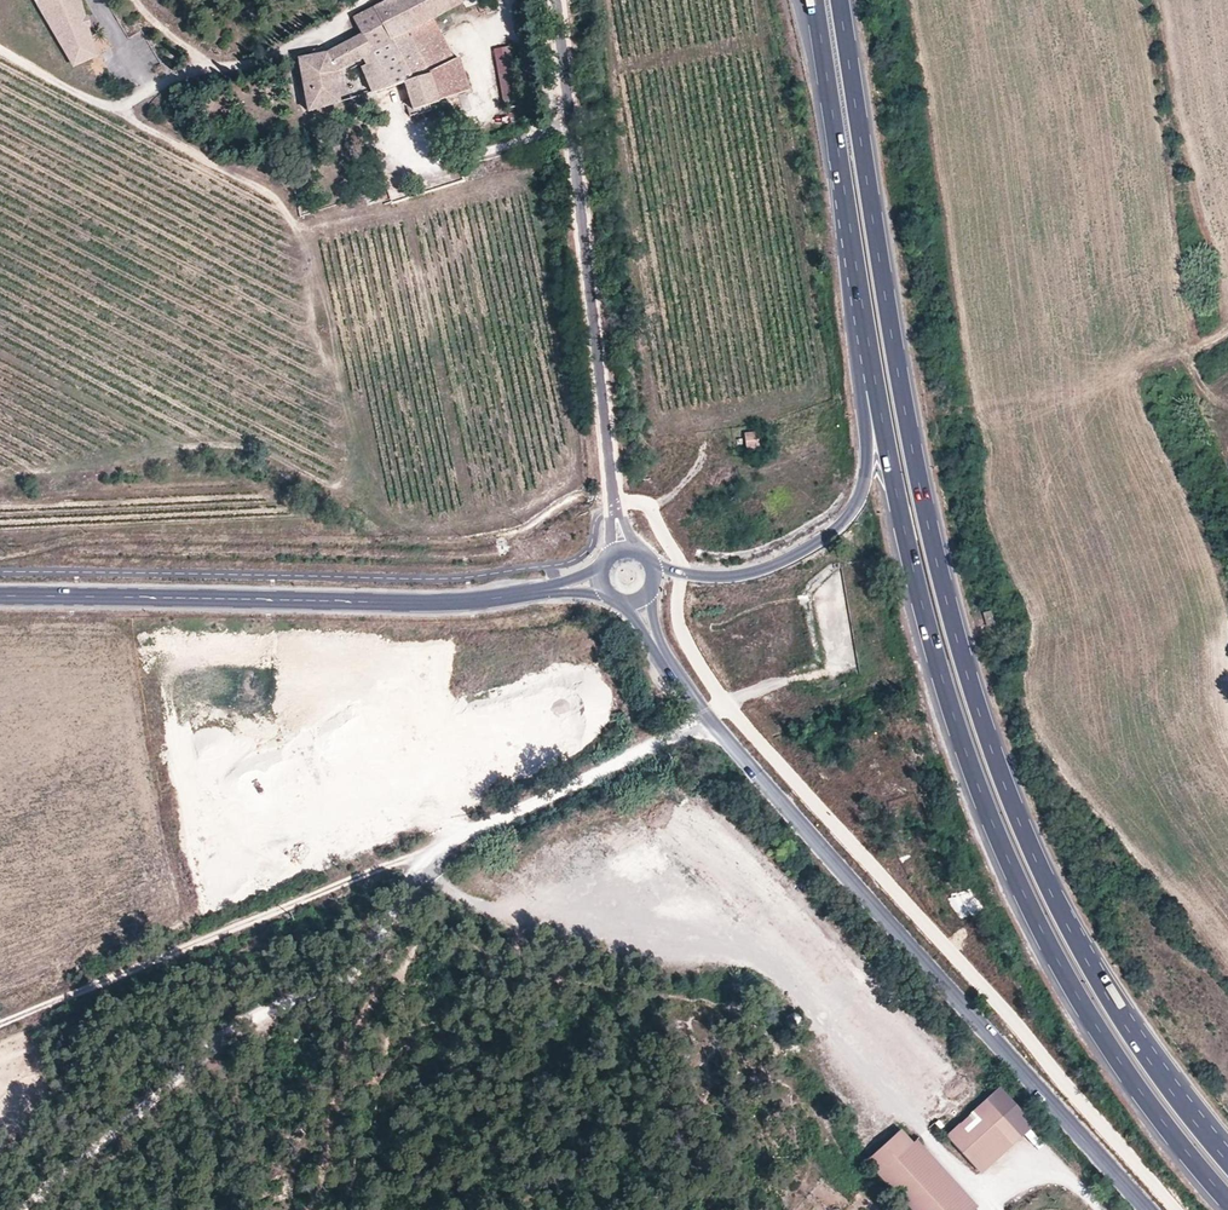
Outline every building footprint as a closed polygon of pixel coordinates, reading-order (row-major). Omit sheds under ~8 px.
[(42,4),(38,6),(73,65),(92,57),(84,28),(78,30),(76,22),(81,20),(76,0),(39,0),(42,4)] [(436,103),(470,92),(459,58),(453,59),(433,20),(464,3),(463,0),(388,0),(353,18),(360,35),(324,52),(298,59),(308,114),(342,104),(337,72),(361,61),(364,67),(359,70),(371,95),(403,86),(411,110),(436,103)] [(84,28),(81,20),(76,22),(78,30),(84,28)] [(507,110),(528,105),(512,46),(491,51),(507,110)] [(760,449),(758,432),(745,434),(747,450),(760,449)] [(945,1136),(980,1174),(1033,1126),(998,1087),(945,1136)] [(866,1161),(865,1161),(872,1169),(908,1209),(973,1209),(977,1206),(916,1139),(912,1142),(901,1130),(866,1161)]
